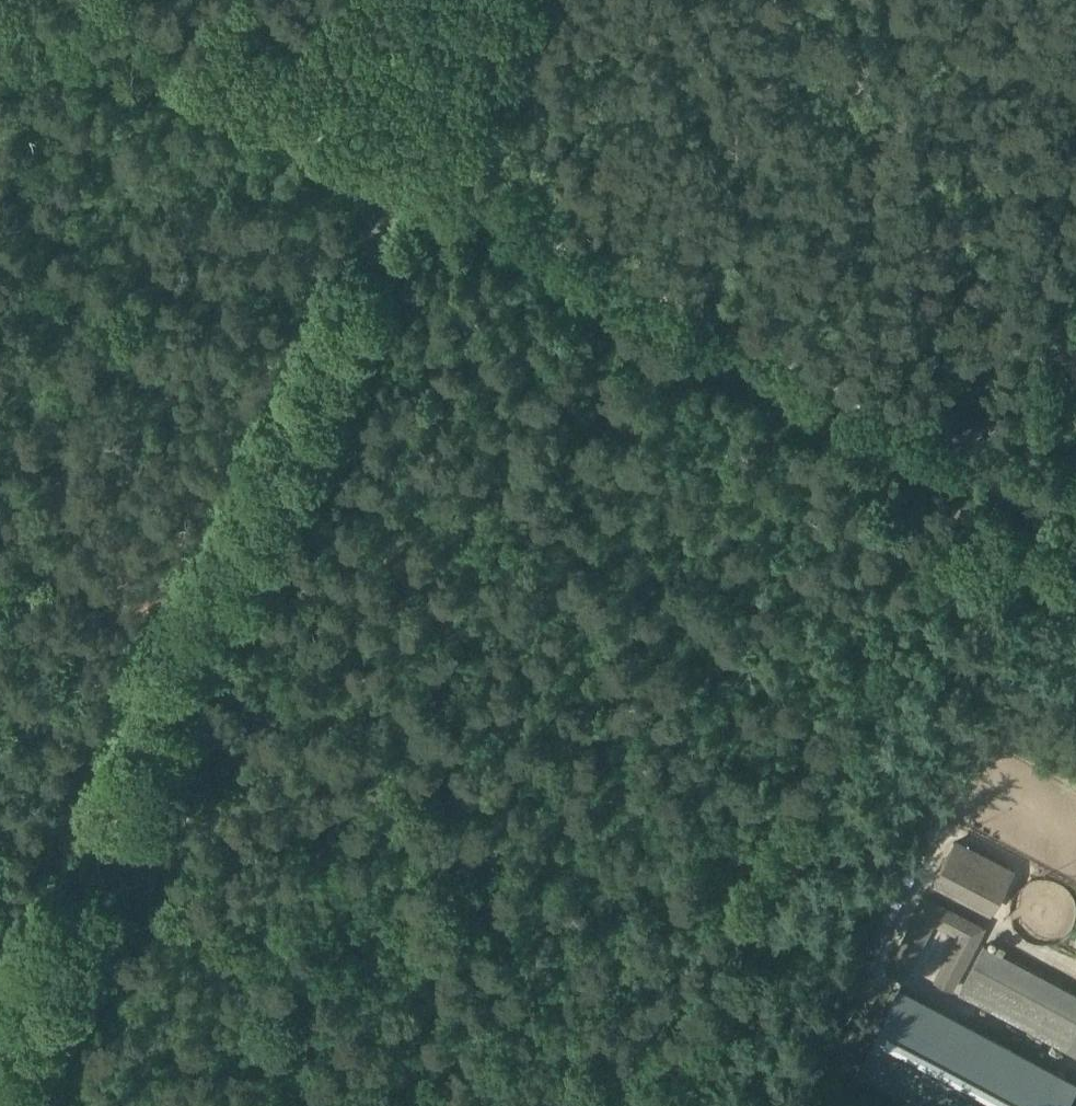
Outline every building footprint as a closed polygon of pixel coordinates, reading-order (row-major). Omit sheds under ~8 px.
[(935,880),(995,910),(1016,867),(957,837),(935,880)] [(900,885),(895,895),(906,900),(911,891),(900,885)] [(935,923),(957,935),(933,980),(953,990),(987,926),(926,894),(886,970),(906,980),(935,923)] [(900,908),(891,904),(889,903),(869,942),(880,947),(900,908)] [(965,984),(1075,1044),(1075,991),(987,943),(965,984)] [(849,1029),(836,1055),(930,1105),(1066,1105),(1075,1087),(1075,1078),(902,985),(872,1041),(849,1029)]
